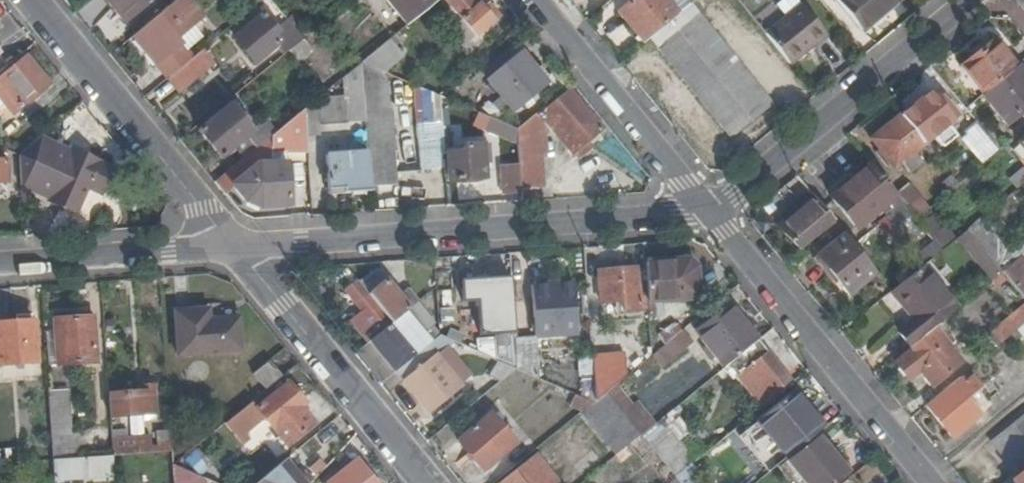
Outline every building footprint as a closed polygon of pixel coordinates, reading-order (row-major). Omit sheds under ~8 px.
[(112,0),(104,0),(122,21),(126,17),(112,0)] [(126,17),(146,0),(112,0),(126,17)] [(167,79),(169,78),(191,59),(176,40),(207,17),(193,0),(177,0),(133,36),(167,79)] [(437,0),(385,0),(406,26),(421,14),(437,0)] [(474,36),(491,21),(476,4),(474,5),(470,0),(445,0),(474,36)] [(642,44),(677,15),(665,0),(634,0),(617,14),(642,44)] [(836,1),(861,33),(892,7),(889,3),(893,0),(838,0),(836,1)] [(763,35),(788,66),(824,35),(801,6),(763,35)] [(288,51),(302,39),(288,21),(278,29),(264,13),(235,37),(255,62),(278,43),(286,53),(288,51)] [(360,62),(372,68),(399,46),(401,47),(429,25),(421,14),(406,26),(360,62)] [(0,58),(12,47),(2,36),(7,33),(0,25),(0,57),(0,58)] [(731,141),(771,107),(705,25),(664,59),(731,141)] [(288,51),(296,60),(310,49),(302,39),(288,51)] [(981,95),(1015,67),(992,39),(959,67),(981,95)] [(191,59),(169,78),(180,93),(215,65),(203,50),(191,59)] [(28,57),(25,52),(0,73),(0,75),(2,78),(28,57)] [(549,86),(521,52),(487,80),(503,99),(512,110),(515,114),(549,86)] [(8,101),(16,111),(50,83),(28,57),(2,78),(0,75),(0,108),(8,101)] [(365,120),(360,62),(343,77),(344,95),(318,97),(317,98),(319,124),(365,120)] [(384,73),(372,68),(360,62),(365,120),(367,153),(369,188),(396,186),(391,110),(389,110),(387,86),(385,86),(384,73)] [(1017,66),(1015,67),(981,95),(980,96),(1004,126),(1023,110),(1023,75),(1017,66)] [(439,96),(444,92),(440,88),(433,94),(439,96)] [(425,125),(441,124),(439,96),(433,94),(421,89),(425,125)] [(576,150),(589,139),(600,130),(568,93),(545,112),(576,150)] [(927,94),(898,118),(921,147),(934,137),(944,149),(956,139),(946,127),(951,123),(948,120),(952,116),(941,101),(936,105),(927,94)] [(439,96),(441,124),(450,123),(448,100),(439,96)] [(504,116),(512,110),(503,99),(495,105),(504,116)] [(230,105),(240,117),(246,112),(236,100),(230,105)] [(207,117),(210,121),(230,105),(227,101),(207,117)] [(245,139),(254,150),(272,135),(263,123),(252,132),(240,117),(230,105),(210,121),(199,131),(221,158),(245,139)] [(272,135),(254,150),(214,182),(225,196),(234,188),(245,201),(257,208),(289,206),(287,164),(270,164),(270,155),(289,154),(306,153),(305,137),(303,110),(303,109),(284,125),(272,135)] [(316,109),(303,110),(305,137),(318,136),(316,109)] [(263,123),(272,135),(284,125),(274,112),(262,123),(263,123)] [(548,129),(536,114),(516,130),(517,145),(519,173),(521,193),(521,202),(535,201),(534,189),(543,188),(541,174),(544,174),(543,156),(546,155),(545,132),(548,129)] [(921,147),(898,118),(869,141),(893,171),(902,162),(912,174),(924,164),(915,153),(921,147)] [(517,145),(516,130),(491,119),(485,131),(517,145)] [(995,154),(996,154),(976,130),(964,139),(984,163),(995,154)] [(1015,144),(1023,154),(1023,137),(1015,144)] [(593,145),(589,139),(576,150),(581,156),(593,145)] [(463,153),(445,155),(448,182),(485,180),(481,145),(462,146),(463,153)] [(104,193),(114,169),(74,150),(68,161),(51,153),(41,175),(58,184),(50,199),(77,212),(90,186),(104,193)] [(370,192),(369,188),(367,153),(324,155),(327,194),(370,192)] [(270,164),(287,164),(290,164),(289,154),(270,155),(270,164)] [(8,182),(9,160),(0,160),(0,182),(8,182)] [(895,196),(870,165),(830,198),(856,230),(895,196)] [(1007,198),(1022,185),(1023,184),(1023,176),(1020,171),(998,188),(1007,198)] [(948,179),(955,188),(964,181),(957,172),(948,179)] [(505,194),(521,193),(519,173),(504,174),(505,194)] [(939,186),(947,195),(955,188),(948,179),(939,186)] [(895,196),(900,202),(915,221),(927,211),(911,192),(906,187),(895,196)] [(798,250),(833,223),(812,196),(777,224),(798,250)] [(920,227),(937,249),(949,240),(931,218),(920,227)] [(980,220),(966,231),(1001,273),(1014,262),(1005,251),(980,220)] [(966,231),(956,239),(990,282),(1001,273),(966,231)] [(849,297),(876,275),(844,236),(817,258),(849,297)] [(1020,258),(1023,254),(1023,236),(1005,251),(1014,262),(1020,258)] [(1023,302),(1023,263),(1020,258),(1014,262),(1001,273),(1007,281),(1023,302)] [(686,260),(645,263),(648,302),(692,298),(690,280),(694,279),(693,264),(686,260)] [(890,293),(912,320),(895,334),(908,349),(909,349),(939,324),(955,311),(921,267),(890,293)] [(624,311),(646,309),(646,297),(638,298),(635,268),(598,270),(600,301),(623,300),(624,311)] [(510,302),(527,302),(526,270),(510,271),(510,302)] [(369,340),(394,372),(396,371),(432,341),(407,310),(420,300),(410,289),(399,298),(378,272),(363,284),(359,280),(346,291),(363,314),(354,321),(369,340)] [(498,273),(445,277),(448,309),(453,308),(454,320),(465,320),(464,308),(500,306),(498,273)] [(996,289),(1007,281),(1001,273),(990,282),(996,289)] [(531,284),(535,335),(576,332),(572,281),(531,284)] [(104,316),(102,292),(87,293),(89,316),(93,316),(93,317),(104,316)] [(1001,344),(1017,330),(1023,324),(1023,306),(992,333),(1001,344)] [(697,333),(721,364),(754,338),(729,307),(697,333)] [(179,354),(242,350),(241,318),(211,320),(210,308),(177,310),(179,354)] [(55,330),(44,331),(47,364),(97,361),(93,317),(93,316),(89,316),(54,319),(55,330)] [(36,362),(33,321),(0,323),(0,365),(36,362)] [(939,324),(909,349),(911,350),(895,363),(908,380),(919,372),(931,387),(961,362),(949,347),(955,343),(939,324)] [(517,368),(515,337),(514,329),(492,331),(494,358),(497,360),(517,368)] [(693,342),(682,330),(652,354),(663,367),(693,342)] [(448,338),(439,334),(432,341),(396,371),(429,410),(461,384),(438,356),(456,342),(448,338)] [(515,337),(517,368),(538,377),(535,335),(515,337)] [(354,352),(380,384),(394,372),(369,340),(354,352)] [(791,383),(756,340),(727,365),(761,408),(791,383)] [(623,354),(590,354),(592,375),(593,401),(605,392),(614,384),(624,377),(623,354)] [(266,389),(282,375),(269,360),(253,373),(266,389)] [(499,383),(517,368),(497,360),(488,375),(499,383)] [(593,402),(593,401),(592,375),(580,376),(581,396),(591,400),(593,402)] [(265,417),(269,422),(288,445),(314,423),(301,407),(307,402),(289,381),(257,408),(252,401),(236,415),(244,424),(260,411),(265,417)] [(956,381),(925,406),(951,438),(976,418),(960,398),(973,387),(968,382),(961,388),(956,381)] [(111,394),(112,416),(156,413),(155,394),(159,393),(159,384),(142,385),(142,392),(111,394)] [(641,435),(649,428),(630,403),(614,384),(605,392),(641,435)] [(53,458),(80,457),(78,432),(72,432),(69,389),(48,390),(53,458)] [(781,462),(821,429),(792,391),(750,425),(781,462)] [(618,454),(641,435),(605,392),(593,401),(593,402),(584,410),(618,454)] [(583,410),(584,410),(593,402),(591,400),(581,396),(575,393),(570,405),(583,410)] [(649,428),(655,423),(636,398),(630,403),(649,428)] [(675,478),(684,471),(678,463),(654,434),(668,422),(663,416),(655,423),(649,428),(641,435),(675,478)] [(989,444),(1013,473),(1023,465),(1023,416),(989,444)] [(265,425),(269,422),(265,417),(261,420),(265,425)] [(482,471),(508,450),(484,420),(457,440),(482,471)] [(112,438),(128,437),(128,428),(112,428),(112,438)] [(757,469),(736,435),(709,452),(728,482),(734,482),(757,469)] [(159,451),(173,450),(172,436),(156,437),(156,445),(152,445),(151,436),(128,437),(112,438),(114,454),(159,451)] [(816,436),(786,460),(805,482),(807,482),(817,475),(823,482),(835,482),(846,474),(816,436)] [(174,467),(174,464),(173,450),(159,451),(160,467),(174,467)] [(174,464),(182,468),(197,455),(191,450),(174,464)] [(678,463),(684,471),(699,458),(693,450),(678,463)] [(499,482),(554,482),(557,480),(535,453),(499,482)] [(55,481),(115,477),(114,454),(80,457),(53,458),(55,481)] [(285,459),(256,482),(305,482),(285,459)] [(358,460),(328,482),(376,482),(358,460)] [(174,464),(174,467),(175,482),(187,482),(187,470),(182,468),(174,464)] [(1013,482),(1023,482),(1023,474),(1013,482)]
